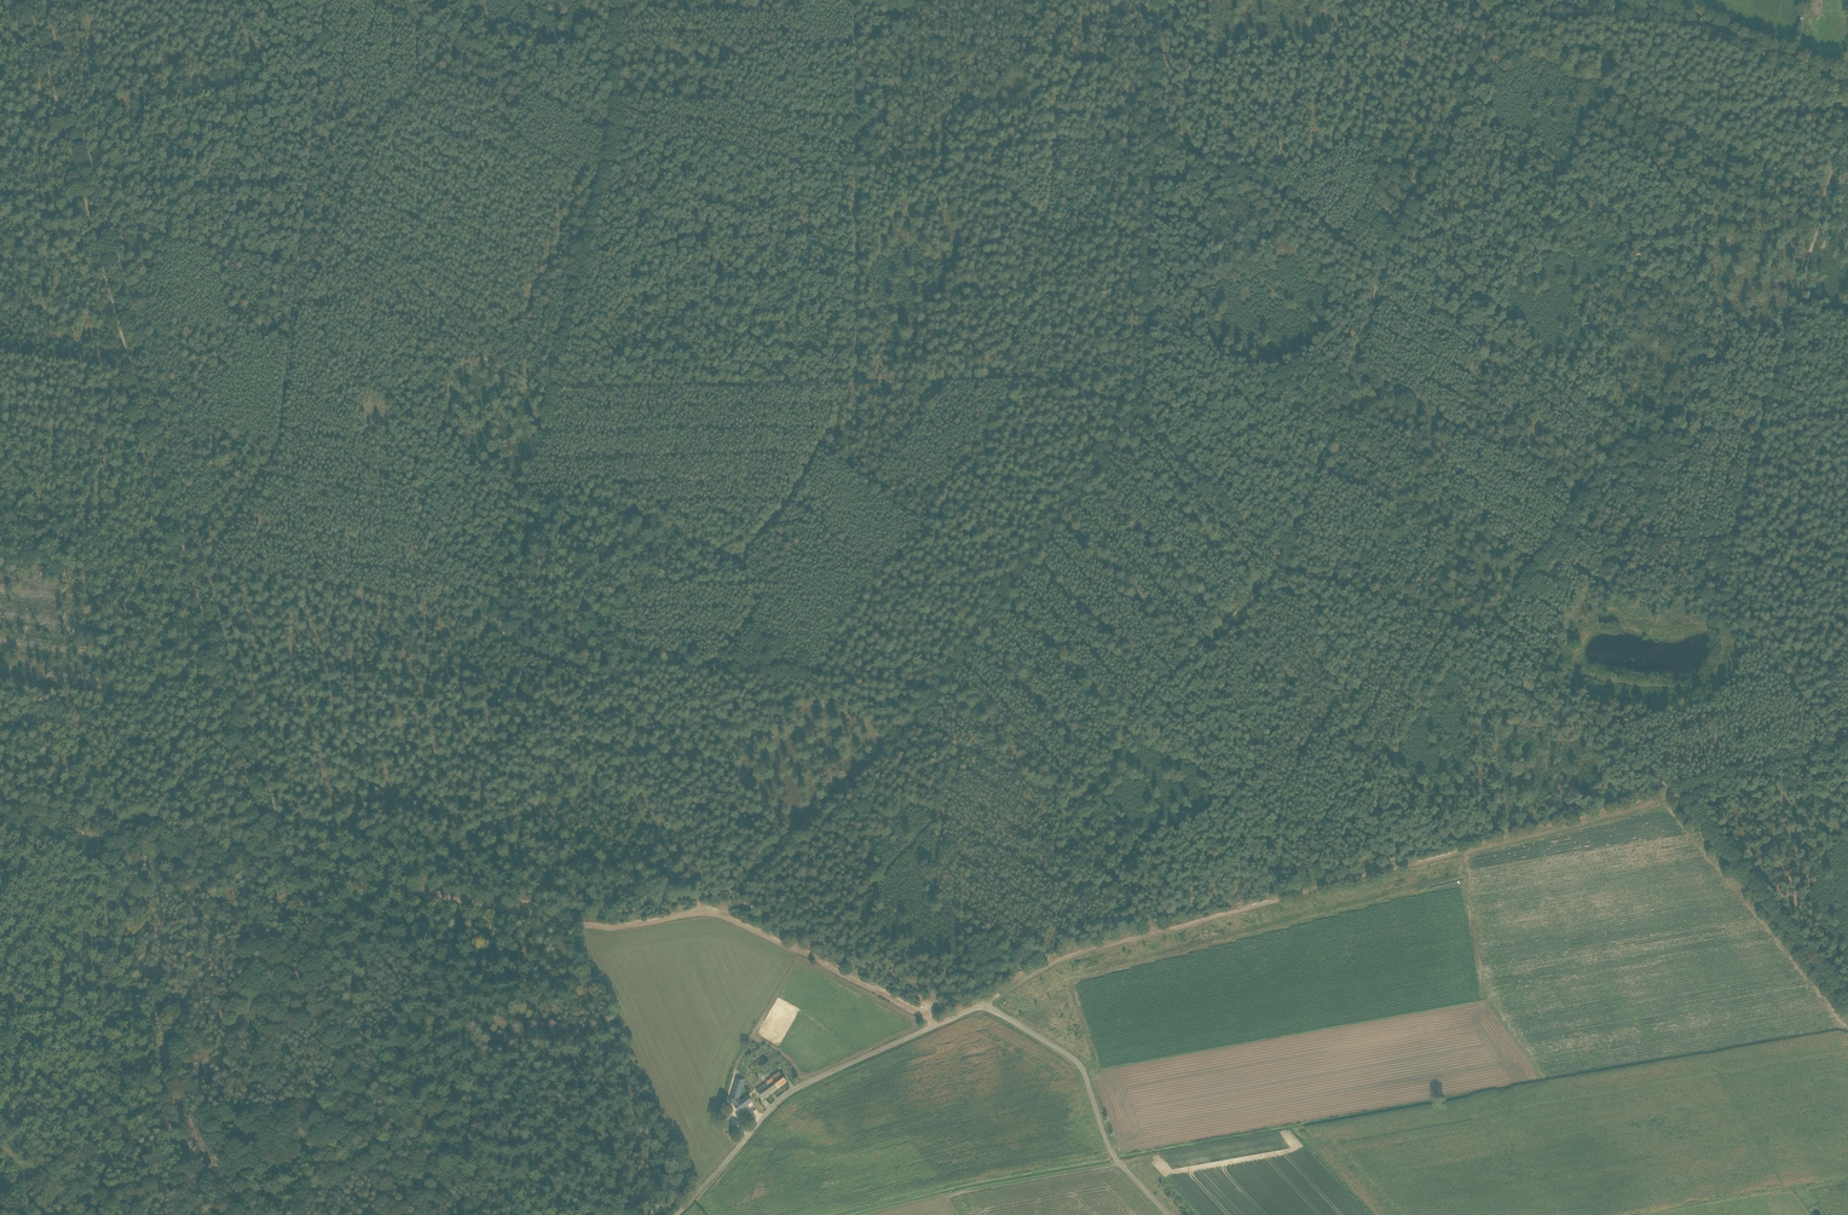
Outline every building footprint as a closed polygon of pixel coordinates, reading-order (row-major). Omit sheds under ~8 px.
[(763,1100),(786,1082),(779,1073),(767,1082),(755,1090),(763,1100)] [(732,1091),(740,1093),(743,1076),(736,1074),(732,1091)] [(747,1096),(734,1106),(738,1112),(751,1102),(747,1096)]
